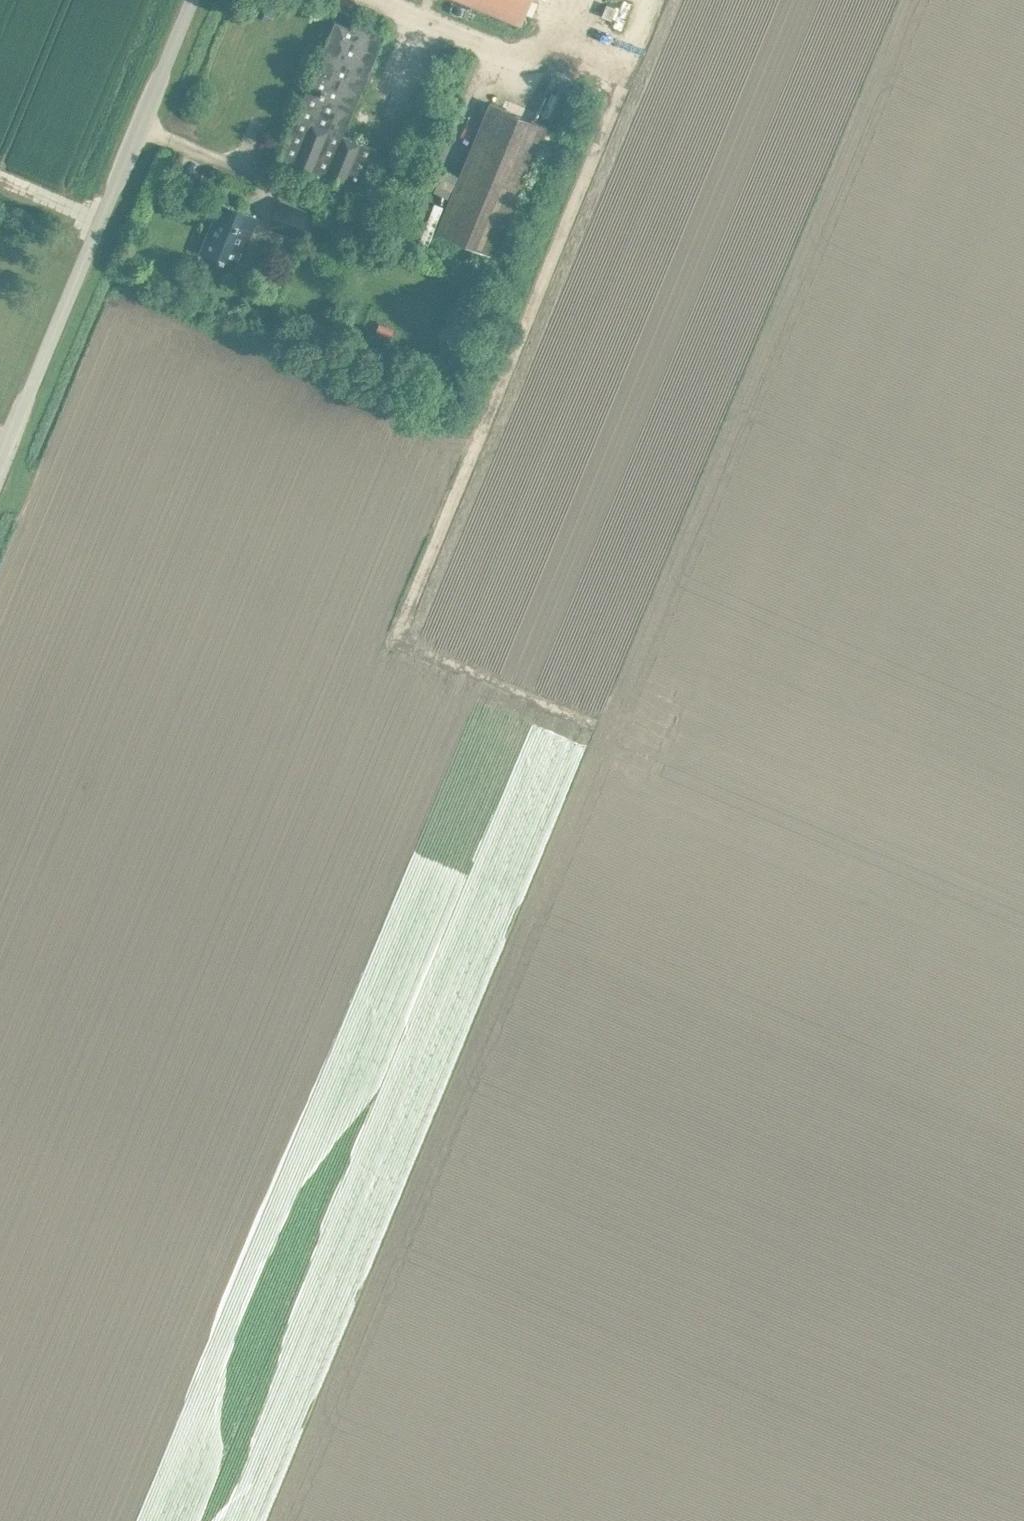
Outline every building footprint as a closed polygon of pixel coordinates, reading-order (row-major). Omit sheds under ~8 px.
[(520,24),(530,0),(461,0),(520,24)] [(355,198),(376,149),(342,135),(384,33),(355,21),(352,28),(335,21),(275,165),(355,198)] [(493,255),(546,126),(489,103),(436,232),(493,255)] [(279,200),(269,223),(304,237),(313,214),(279,200)] [(244,247),(256,218),(217,201),(210,218),(214,220),(201,251),(233,264),(240,246),(244,247)] [(396,329),(379,322),(374,333),(391,340),(396,329)]
